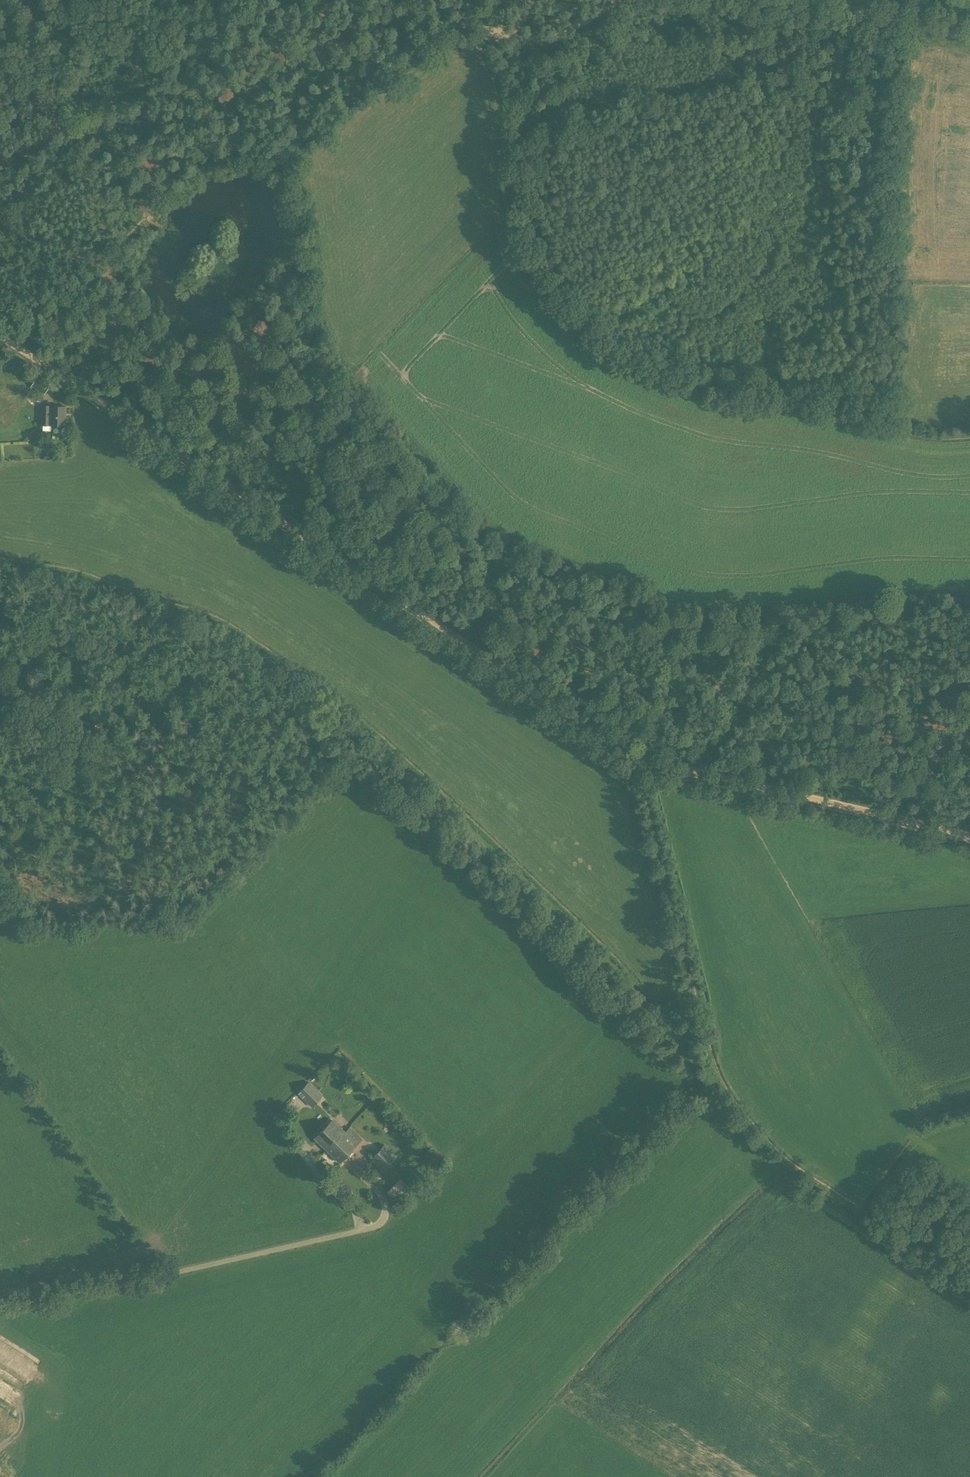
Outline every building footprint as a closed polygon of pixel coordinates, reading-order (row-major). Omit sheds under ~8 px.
[(65,426),(66,406),(42,405),(42,425),(65,426)] [(98,729),(105,723),(99,715),(92,721),(98,729)] [(323,1095),(309,1081),(297,1093),(311,1107),(323,1095)] [(314,1138),(327,1150),(344,1131),(333,1119),(314,1138)] [(344,1131),(327,1150),(339,1163),(357,1144),(344,1131)] [(398,1158),(400,1156),(396,1152),(394,1154),(385,1144),(370,1159),(382,1171),(396,1157),(398,1158)] [(409,1188),(400,1178),(387,1191),(397,1201),(409,1188)]
